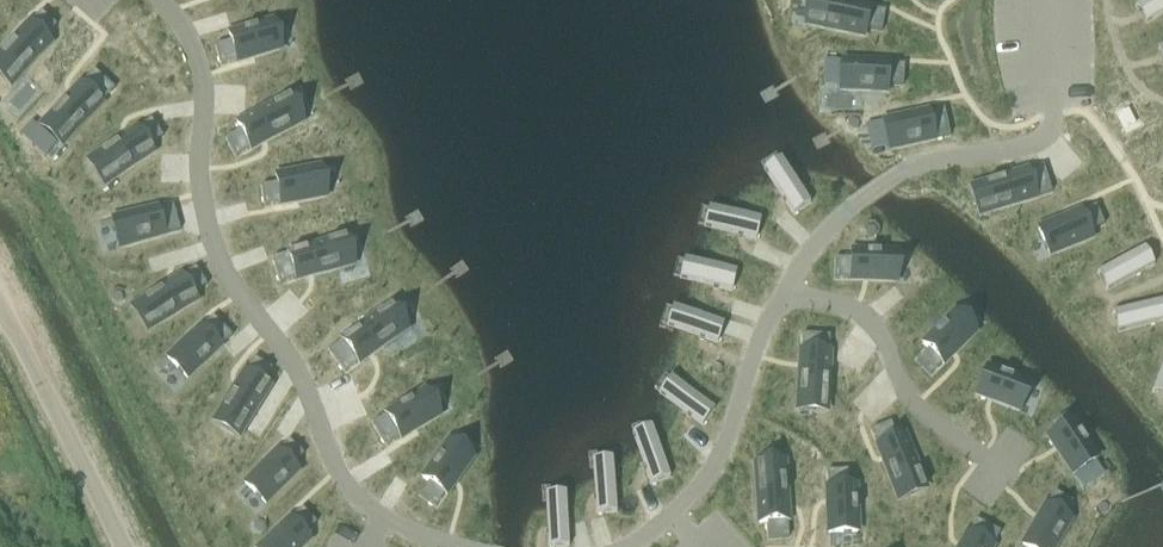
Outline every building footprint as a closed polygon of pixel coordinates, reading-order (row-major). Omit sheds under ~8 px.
[(805,24),(807,25),(819,27),(864,36),(865,28),(881,31),(885,11),(869,8),(869,7),(849,3),(844,2),(842,2),(833,0),(810,0),(805,23),(805,24)] [(1134,8),(1136,10),(1143,5),(1147,11),(1151,18),(1144,23),(1145,25),(1153,20),(1162,13),(1162,0),(1146,0),(1142,3),(1134,8)] [(9,85),(10,86),(11,85),(13,83),(19,76),(50,42),(44,37),(55,25),(39,11),(29,23),(28,23),(17,35),(16,37),(0,54),(0,78),(9,85)] [(231,41),(215,46),(221,66),(237,61),(237,62),(248,59),(250,58),(253,57),(281,49),(273,21),(229,34),(231,41)] [(840,86),(842,61),(823,60),(822,76),(822,85),(840,86)] [(840,86),(840,90),(863,91),(867,91),(881,92),(886,92),(886,85),(902,85),(904,65),(888,64),(888,63),(866,62),(862,62),(860,62),(842,61),(840,86)] [(42,125),(40,126),(41,127),(61,145),(62,146),(63,145),(71,135),(101,103),(101,102),(114,88),(93,70),(81,83),(80,83),(72,92),(70,94),(68,96),(54,111),(50,116),(42,125)] [(240,130),(226,138),(236,156),(250,149),(260,144),(262,143),(264,142),(290,128),(300,122),(302,122),(301,120),(289,97),(288,96),(287,97),(276,102),(236,124),(237,124),(240,130)] [(901,117),(883,121),(888,146),(889,150),(934,140),(934,139),(950,136),(944,109),(928,112),(906,116),(904,117),(901,117)] [(1127,109),(1120,113),(1127,127),(1135,123),(1127,109)] [(88,160),(86,161),(87,162),(102,183),(103,185),(104,184),(114,177),(152,152),(148,145),(161,136),(150,119),(136,128),(136,127),(127,133),(125,135),(123,136),(98,153),(88,160)] [(888,146),(883,121),(865,125),(870,150),(888,146)] [(31,122),(19,134),(44,157),(56,144),(31,122)] [(770,175),(768,176),(782,197),(784,200),(786,203),(793,214),(810,203),(801,189),(785,165),(783,167),(770,175)] [(972,187),(971,188),(971,189),(979,214),(979,216),(981,215),(993,211),(1036,198),(1036,197),(1051,192),(1043,166),(1028,171),(1027,170),(1017,173),(1013,174),(1011,175),(984,184),(972,187)] [(276,183),(261,185),(264,206),(280,203),(280,204),(292,202),(295,201),(297,201),(325,196),(320,167),(275,175),(276,183)] [(141,211),(111,219),(118,247),(163,236),(163,235),(178,231),(171,204),(156,208),(146,210),(143,211),(141,211)] [(1060,219),(1038,228),(1043,239),(1049,255),(1092,238),(1089,230),(1104,224),(1096,205),(1081,211),(1069,215),(1066,217),(1060,219)] [(713,227),(712,229),(737,235),(740,235),(744,236),(756,239),(761,219),(745,216),(717,209),(716,212),(713,227)] [(288,253),(272,257),(280,284),(295,280),(307,277),(309,277),(312,276),(339,268),(350,265),(352,264),(352,263),(345,238),(344,236),(343,237),(331,240),(288,252),(288,253)] [(1105,269),(1097,273),(1098,275),(1106,271),(1109,277),(1113,284),(1105,288),(1107,290),(1114,286),(1154,265),(1144,247),(1105,269)] [(835,258),(834,278),(850,279),(850,280),(862,280),(865,280),(868,280),(896,281),(897,252),(851,251),(851,258),(835,258)] [(688,278),(688,281),(712,286),(715,287),(719,288),(732,291),(736,271),(716,267),(692,261),(692,263),(688,278)] [(131,306),(129,307),(130,308),(144,331),(145,332),(146,331),(157,325),(195,300),(191,294),(205,285),(194,268),(180,276),(170,281),(168,283),(166,284),(141,300),(131,306)] [(1112,313),(1113,315),(1121,313),(1123,320),(1125,328),(1117,330),(1117,332),(1126,330),(1162,321),(1162,300),(1121,311),(1112,313)] [(342,340),(329,349),(345,372),(358,363),(359,363),(368,356),(371,355),(373,353),(383,346),(396,337),(406,330),(407,329),(407,328),(391,306),(390,305),(389,306),(379,313),(342,340)] [(675,326),(674,329),(698,336),(701,337),(705,339),(717,343),(724,324),(704,318),(681,310),(680,312),(675,326)] [(928,349),(916,360),(931,375),(931,374),(942,363),(943,364),(952,355),(953,354),(955,352),(976,332),(955,311),(922,343),(928,349)] [(188,337),(166,357),(186,378),(220,347),(219,347),(231,336),(212,316),(200,327),(200,326),(193,332),(191,334),(188,337)] [(797,408),(797,410),(798,410),(824,412),(826,412),(826,410),(827,398),(829,352),(828,352),(829,336),(802,335),(801,351),(800,351),(799,362),(799,366),(799,368),(798,396),(797,408)] [(213,421),(212,423),(214,423),(236,437),(237,438),(238,436),(245,426),(268,387),(262,383),(270,369),(253,358),(244,372),(237,382),(236,384),(235,386),(220,411),(213,421)] [(1152,392),(1154,393),(1157,385),(1162,387),(1162,363),(1155,384),(1152,392)] [(986,367),(976,394),(987,398),(989,399),(992,400),(1019,410),(1029,383),(986,367)] [(667,397),(666,399),(684,412),(686,413),(689,415),(692,418),(702,425),(714,409),(691,392),(677,383),(676,384),(667,397)] [(386,414),(372,422),(386,446),(400,438),(413,431),(415,430),(440,415),(424,390),(385,413),(386,414)] [(1059,428),(1047,436),(1055,447),(1056,449),(1057,450),(1073,474),(1094,460),(1097,458),(1072,420),(1071,420),(1066,413),(1054,421),(1059,428)] [(890,422),(871,430),(877,445),(876,445),(881,456),(882,459),(883,461),(894,487),(898,499),(899,500),(900,500),(924,490),(926,489),(925,487),(921,476),(903,434),(896,437),(890,422)] [(637,441),(635,441),(642,460),(644,465),(645,468),(646,472),(651,484),(670,477),(659,448),(654,434),(652,435),(637,441)] [(264,463),(244,483),(265,504),(297,471),(292,466),(303,454),(289,440),(277,451),(266,461),(264,463)] [(428,482),(419,495),(435,507),(445,494),(446,495),(454,484),(455,482),(457,479),(472,458),(449,441),(422,478),(428,482)] [(1094,460),(1073,474),(1083,489),(1104,475),(1094,460)] [(784,461),(755,463),(756,477),(759,523),(767,522),(768,538),(788,537),(787,521),(788,521),(787,509),(787,507),(787,504),(785,476),(784,461)] [(595,468),(592,468),(594,491),(595,496),(595,499),(596,513),(616,512),(614,484),(613,467),(610,467),(595,468)] [(827,487),(827,499),(827,501),(827,504),(828,532),(858,531),(856,486),(848,486),(847,470),(827,471),(827,487)] [(1022,544),(1027,546),(1055,546),(1071,520),(1064,516),(1072,502),(1054,492),(1046,505),(1040,515),(1038,517),(1037,520),(1022,544)] [(546,502),(547,524),(547,527),(548,531),(548,534),(549,546),(556,546),(568,546),(567,517),(566,501),(563,501),(548,502),(546,502)] [(259,546),(301,546),(310,539),(304,534),(316,522),(302,508),(290,519),(290,518),(276,531),(275,532),(259,546)] [(993,546),(992,546),(1000,532),(976,519),(968,534),(967,533),(961,544),(960,546),(993,546)]
